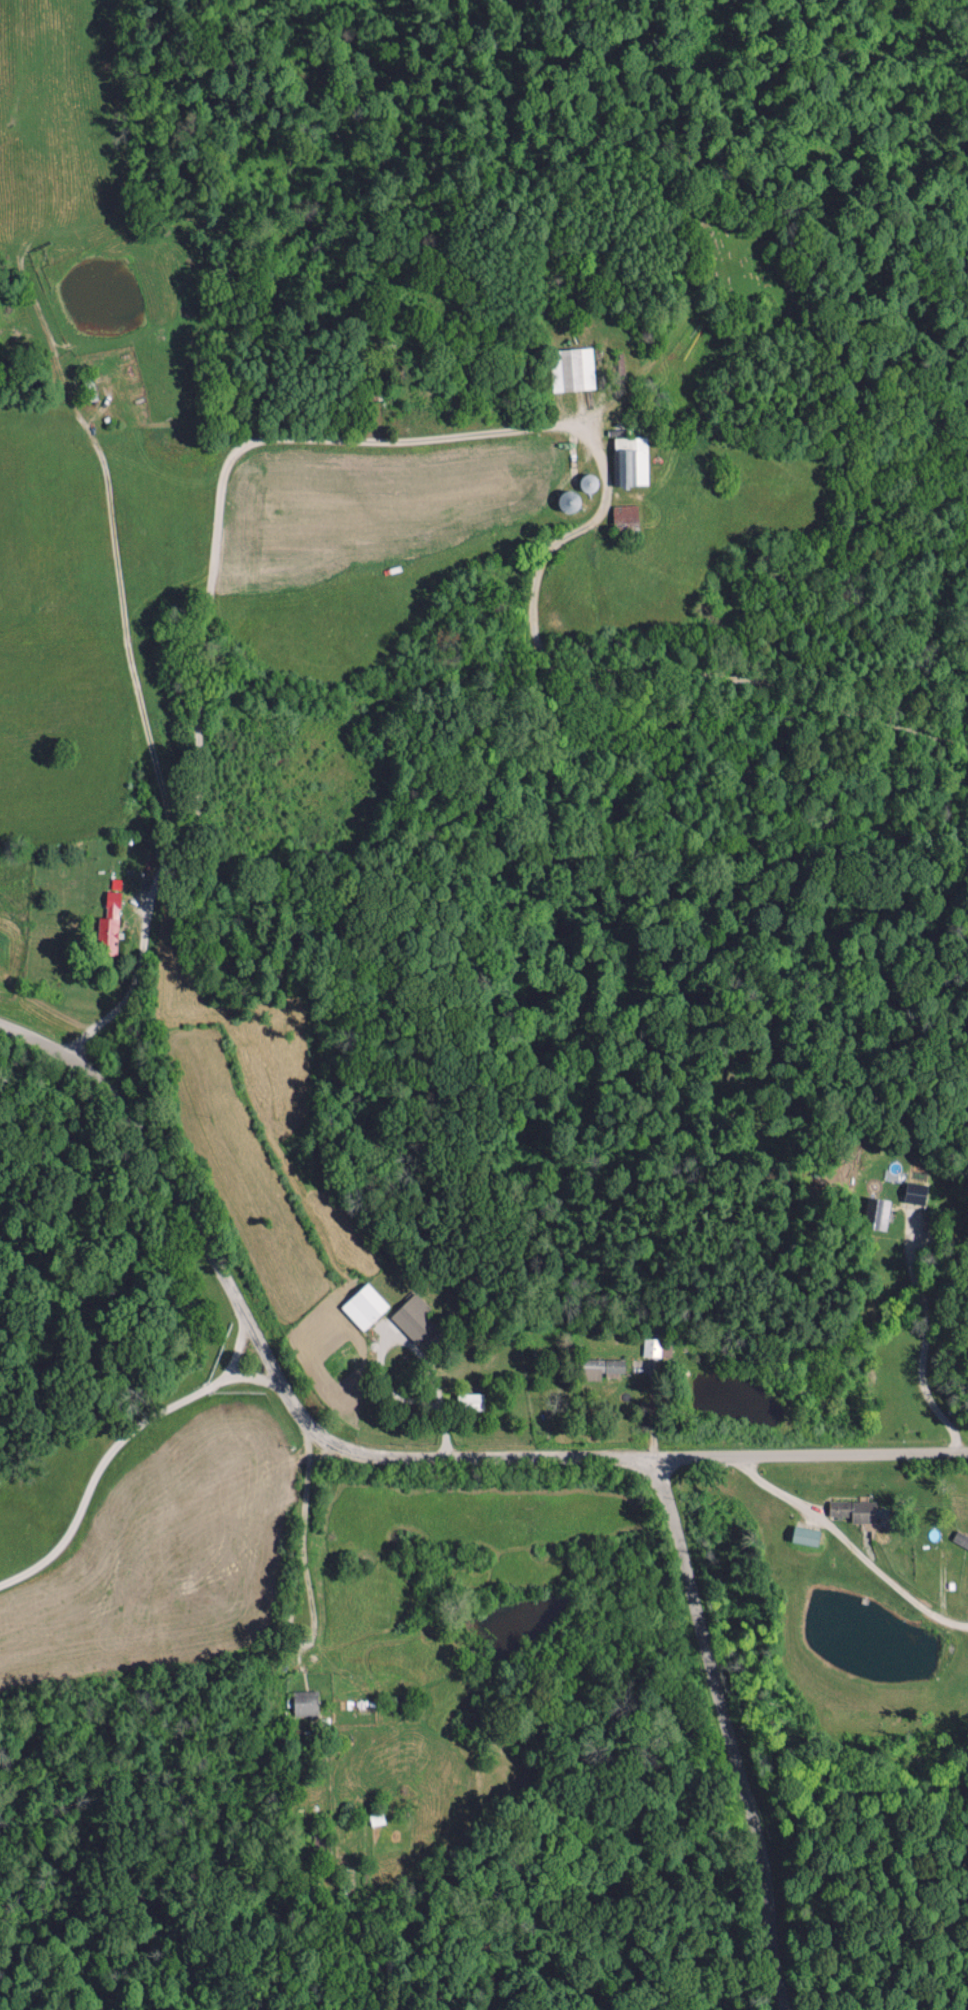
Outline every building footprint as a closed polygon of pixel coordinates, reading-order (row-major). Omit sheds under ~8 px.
[(553,390),(594,389),(592,347),(551,349),(553,390)] [(647,485),(646,436),(612,437),(613,486),(647,485)] [(612,523),(637,522),(637,504),(612,505),(612,523)] [(117,955),(119,892),(106,891),(105,917),(98,917),(97,949),(104,950),(103,955),(117,955)] [(904,1202),(925,1204),(927,1184),(906,1182),(904,1202)] [(889,1199),(874,1198),(872,1229),(887,1230),(889,1199)] [(389,1306),(366,1282),(340,1307),(363,1331),(389,1306)] [(430,1308),(415,1293),(390,1317),(418,1346),(438,1327),(425,1314),(430,1308)] [(643,1357),(661,1357),(662,1339),(643,1338),(643,1357)] [(602,1380),(602,1376),(624,1376),(624,1360),(585,1359),(584,1380),(602,1380)] [(484,1410),(484,1393),(458,1394),(458,1411),(484,1410)] [(851,1523),(874,1523),(875,1516),(886,1516),(886,1510),(874,1510),(875,1501),(829,1500),(828,1516),(851,1517),(851,1523)] [(817,1547),(820,1531),(794,1525),(791,1542),(817,1547)] [(293,1715),(317,1715),(316,1690),(293,1690),(293,1715)]
